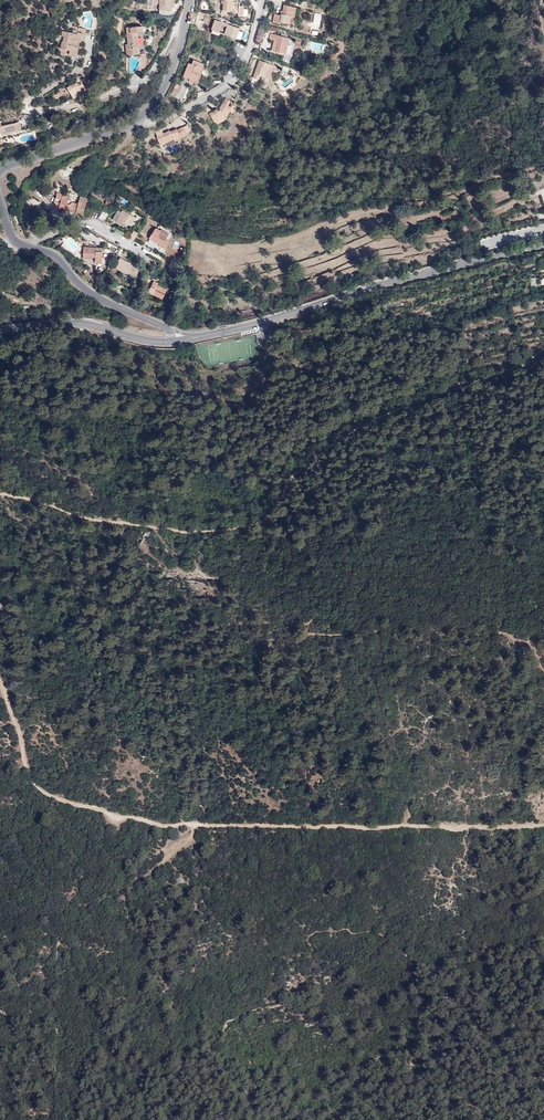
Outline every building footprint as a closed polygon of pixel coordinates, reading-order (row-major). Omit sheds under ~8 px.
[(172,10),(173,10),(173,5),(173,0),(160,0),(160,10),(172,10)] [(221,4),(223,4),(223,10),(221,10),(221,15),(227,16),(227,12),(236,13),(237,0),(222,0),(221,4)] [(282,15),(280,15),(274,14),(273,22),(280,24),(280,22),(289,24),(291,16),(294,16),(296,8),(284,5),(282,11),(282,15)] [(221,24),(222,22),(215,19),(211,29),(218,32),(221,24)] [(239,28),(228,24),(227,26),(224,34),(240,39),(242,32),(239,31),(239,28)] [(127,55),(146,53),(145,44),(145,38),(147,31),(146,25),(127,27),(128,44),(126,44),(127,55)] [(70,54),(77,55),(79,46),(78,46),(79,42),(81,42),(83,33),(86,33),(87,29),(79,27),(78,33),(77,36),(73,35),(73,33),(63,30),(62,36),(65,36),(64,41),(63,41),(61,48),(70,50),(70,54)] [(285,54),(290,38),(272,33),(271,39),(274,40),(272,50),(285,54)] [(197,67),(198,62),(193,60),(192,64),(188,63),(184,76),(190,79),(194,80),(197,67)] [(263,76),(270,79),(274,65),(259,60),(253,77),(258,79),(259,75),(263,76)] [(188,85),(189,80),(190,79),(184,76),(182,82),(188,85)] [(81,98),(91,91),(88,87),(86,88),(83,83),(77,86),(75,82),(67,87),(74,97),(78,94),(81,98)] [(172,90),(177,93),(181,86),(176,83),(172,90)] [(277,87),(273,83),(269,87),(272,91),(277,87)] [(177,93),(172,90),(168,97),(170,99),(175,96),(177,93)] [(171,101),(167,98),(163,101),(164,102),(161,106),(164,108),(171,101)] [(230,101),(225,98),(219,109),(218,108),(210,113),(215,122),(225,117),(226,117),(231,109),(227,107),(230,101)] [(1,132),(1,134),(3,133),(17,130),(16,122),(2,126),(1,122),(0,122),(0,132),(1,132)] [(160,145),(164,143),(174,138),(175,141),(187,135),(186,132),(183,126),(176,129),(176,128),(170,131),(169,130),(163,133),(157,136),(156,137),(160,145)] [(175,141),(174,138),(164,143),(166,147),(176,142),(175,141)] [(57,193),(56,198),(61,200),(59,207),(58,208),(67,211),(67,209),(83,214),(86,203),(87,199),(80,197),(78,204),(72,202),(69,205),(67,201),(70,199),(71,197),(57,193)] [(123,221),(125,223),(130,226),(135,217),(122,210),(121,212),(117,211),(112,220),(120,225),(121,223),(123,221)] [(168,233),(161,229),(160,230),(157,228),(155,228),(151,235),(148,238),(160,245),(159,245),(166,249),(168,245),(166,244),(167,242),(165,241),(168,233)] [(95,261),(102,261),(103,248),(84,246),(83,258),(95,259),(95,261)] [(127,272),(135,277),(139,270),(132,265),(132,264),(120,258),(117,262),(118,263),(116,268),(126,274),(127,272)] [(147,275),(143,285),(150,287),(148,292),(162,299),(167,290),(157,285),(158,283),(153,281),(154,278),(147,275)]
